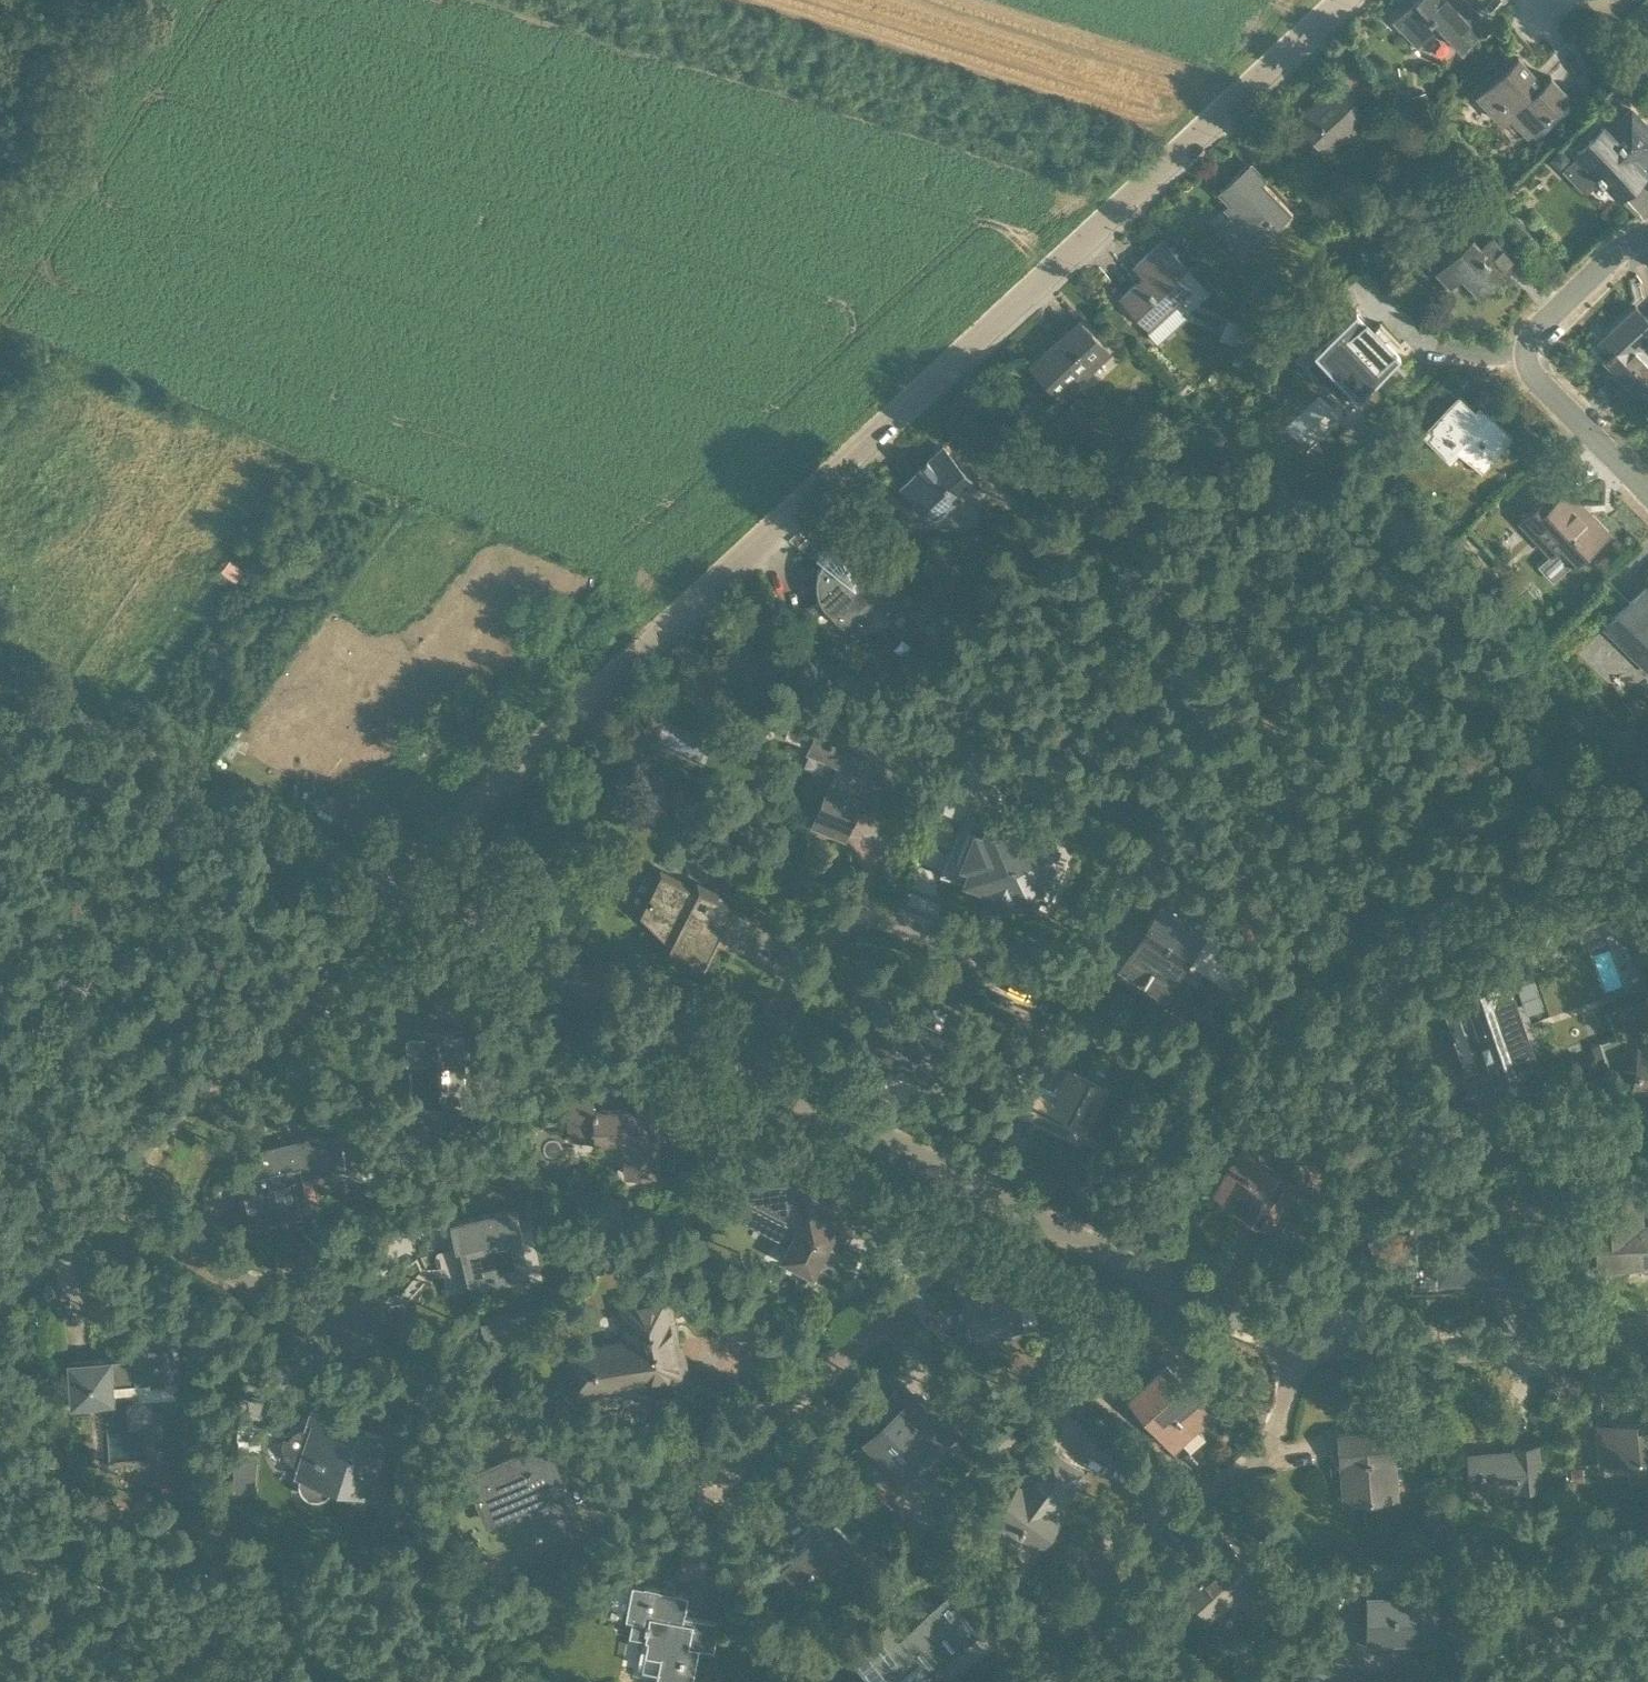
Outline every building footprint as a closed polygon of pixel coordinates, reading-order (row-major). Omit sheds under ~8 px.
[(1487,25),(1464,0),(1416,0),(1394,21),(1418,46),(1439,27),(1460,50),(1487,25)] [(1542,84),(1518,58),(1476,96),(1501,125),(1510,117),(1527,136),(1569,99),(1549,77),(1542,84)] [(1352,67),(1337,81),(1295,120),(1328,156),(1371,118),(1362,108),(1371,101),(1378,95),(1352,67)] [(1425,92),(1411,96),(1416,111),(1430,106),(1425,92)] [(1628,109),(1608,128),(1604,124),(1575,151),(1618,196),(1645,171),(1639,166),(1647,157),(1647,130),(1628,109)] [(1475,177),(1484,177),(1488,169),(1484,161),(1475,161),(1471,169),(1475,177)] [(1243,259),(1292,214),(1246,166),(1217,193),(1228,204),(1222,209),(1230,217),(1216,230),(1243,259)] [(1517,262),(1491,234),(1479,245),(1472,237),(1435,272),(1450,288),(1461,277),(1480,297),(1517,262)] [(1148,328),(1190,290),(1178,278),(1187,270),(1162,243),(1135,267),(1144,277),(1121,298),(1148,328)] [(1647,382),(1647,355),(1642,349),(1647,342),(1647,319),(1635,306),(1597,342),(1609,354),(1603,360),(1635,394),(1647,382)] [(1400,357),(1356,310),(1314,349),(1358,397),(1400,357)] [(1062,400),(1110,354),(1078,321),(1030,366),(1062,400)] [(1262,375),(1253,382),(1264,395),(1273,387),(1262,375)] [(1482,417),(1458,396),(1422,435),(1450,461),(1458,451),(1479,470),(1511,435),(1486,413),(1482,417)] [(1073,424),(1062,412),(1042,431),(1053,443),(1073,424)] [(971,477),(944,448),(930,461),(929,460),(901,486),(933,520),(960,495),(956,491),(971,477)] [(1571,564),(1604,534),(1587,516),(1589,514),(1565,489),(1523,529),(1550,557),(1557,550),(1571,564)] [(844,556),(838,545),(823,560),(822,562),(819,566),(818,570),(817,573),(817,578),(816,581),(816,584),(817,589),(818,592),(819,596),(821,600),(802,610),(823,632),(839,617),(841,618),(845,620),(848,620),(853,621),(858,621),(858,620),(865,620),(879,607),(891,620),(894,617),(897,614),(899,610),(902,604),(904,597),(904,593),(904,588),(904,584),(903,579),(901,575),(900,571),(897,567),(894,564),(892,561),(888,558),(885,556),(883,555),(878,553),(875,552),(872,551),(866,550),(863,550),(860,551),(853,552),(847,554),(844,556)] [(1482,578),(1492,568),(1478,554),(1468,564),(1482,578)] [(947,563),(938,555),(931,563),(941,571),(947,563)] [(220,570),(231,578),(240,566),(230,558),(220,570)] [(1602,629),(1647,673),(1647,583),(1602,629)] [(653,748),(666,716),(653,710),(640,742),(653,748)] [(884,786),(897,755),(818,723),(805,754),(835,766),(829,784),(828,784),(812,826),(845,839),(861,797),(861,796),(867,779),(884,786)] [(934,816),(960,826),(983,767),(957,757),(934,816)] [(940,876),(986,894),(987,896),(988,899),(990,901),(992,902),(995,903),(997,904),(1000,904),(1002,904),(1005,903),(1007,902),(1027,911),(1036,890),(1054,897),(1065,868),(1048,861),(1053,849),(991,824),(986,836),(960,826),(940,876)] [(694,894),(663,878),(646,911),(648,913),(650,909),(682,925),(668,956),(701,972),(716,946),(733,953),(750,920),(729,911),(732,904),(698,887),(694,894)] [(1166,993),(1203,936),(1159,906),(1145,927),(1149,929),(1124,966),(1166,993)] [(1509,991),(1506,981),(1442,1003),(1465,1071),(1492,1061),(1496,1073),(1532,1060),(1509,990),(1509,991)] [(1529,1017),(1546,1012),(1538,983),(1521,988),(1529,1017)] [(926,1081),(943,1047),(868,1008),(856,1032),(878,1044),(873,1053),(926,1081)] [(408,1100),(468,1096),(464,1030),(404,1033),(408,1100)] [(1599,1044),(1591,1046),(1595,1058),(1602,1055),(1599,1044)] [(1639,1047),(1632,1085),(1647,1087),(1647,1048),(1639,1047)] [(1032,1084),(1031,1087),(1017,1080),(1006,1100),(1020,1108),(1018,1111),(1071,1139),(1095,1091),(1066,1076),(1056,1096),(1032,1084)] [(593,1112),(592,1092),(569,1094),(571,1141),(623,1141),(624,1175),(660,1173),(659,1139),(675,1138),(674,1121),(656,1121),(656,1110),(593,1112)] [(1139,1141),(1150,1129),(1141,1121),(1131,1133),(1139,1141)] [(456,1149),(443,1135),(430,1148),(444,1161),(456,1149)] [(345,1171),(338,1136),(320,1140),(319,1137),(252,1151),(258,1175),(240,1179),(244,1203),(253,1201),(258,1225),(265,1224),(303,1218),(299,1193),(305,1191),(302,1178),(345,1171)] [(507,1151),(496,1145),(490,1156),(502,1162),(507,1151)] [(1269,1225),(1297,1182),(1243,1148),(1218,1186),(1253,1208),(1250,1213),(1269,1225)] [(516,1209),(505,1211),(498,1176),(433,1189),(433,1224),(450,1222),(455,1247),(438,1250),(447,1295),(529,1278),(521,1235),(522,1236),(516,1209)] [(829,1265),(852,1218),(833,1208),(848,1178),(727,1191),(730,1198),(721,1215),(785,1247),(779,1260),(813,1277),(821,1261),(829,1265)] [(1624,1193),(1593,1194),(1594,1229),(1578,1230),(1580,1268),(1647,1265),(1647,1224),(1625,1225),(1624,1193)] [(598,1258),(612,1238),(594,1225),(580,1246),(598,1258)] [(1439,1282),(1522,1279),(1520,1229),(1437,1232),(1439,1282)] [(674,1341),(664,1293),(616,1302),(623,1337),(562,1349),(571,1395),(638,1381),(639,1386),(685,1376),(677,1340),(674,1341)] [(491,1368),(533,1322),(531,1312),(481,1322),(491,1368)] [(70,1407),(114,1403),(112,1384),(179,1378),(177,1335),(132,1338),(134,1357),(67,1361),(70,1407)] [(1172,1449),(1205,1420),(1185,1397),(1189,1393),(1166,1367),(1129,1400),(1172,1449)] [(929,1420),(895,1384),(855,1422),(903,1473),(954,1426),(935,1405),(939,1410),(929,1420)] [(361,1426),(315,1411),(310,1426),(315,1427),(311,1440),(301,1437),(299,1435),(296,1437),(294,1440),(253,1427),(238,1508),(269,1515),(279,1464),(279,1466),(285,1473),(291,1477),(296,1469),(301,1471),(300,1474),(308,1476),(307,1480),(308,1487),(313,1492),(320,1494),(328,1493),(333,1488),(334,1485),(342,1487),(343,1483),(374,1493),(390,1443),(359,1433),(361,1426)] [(1600,1427),(1603,1464),(1628,1462),(1630,1478),(1647,1476),(1647,1423),(1600,1427)] [(1341,1505),(1396,1501),(1391,1430),(1338,1434),(1340,1465),(1339,1465),(1341,1505)] [(550,1492),(545,1478),(558,1473),(545,1442),(464,1474),(470,1490),(456,1496),(476,1545),(526,1526),(524,1520),(519,1508),(528,1505),(538,1530),(571,1516),(559,1488),(550,1492)] [(1540,1489),(1536,1445),(1515,1447),(1515,1452),(1468,1456),(1470,1478),(1481,1477),(1482,1494),(1540,1489)] [(1052,1510),(1080,1470),(1048,1447),(1021,1484),(1017,1481),(993,1517),(1038,1549),(1060,1516),(1052,1510)] [(1582,1468),(1570,1469),(1571,1482),(1583,1481),(1582,1468)] [(395,1489),(383,1484),(375,1508),(386,1512),(395,1489)] [(851,1542),(833,1524),(843,1515),(819,1485),(794,1508),(812,1526),(802,1537),(806,1542),(780,1569),(802,1591),(815,1579),(818,1582),(844,1556),(857,1568),(867,1559),(863,1555),(874,1546),(861,1532),(851,1542)] [(1252,1614),(1274,1594),(1232,1548),(1186,1590),(1210,1618),(1235,1596),(1252,1614)] [(644,1586),(644,1589),(632,1586),(626,1619),(632,1620),(629,1635),(648,1638),(642,1666),(658,1669),(656,1681),(692,1681),(698,1648),(714,1651),(719,1624),(683,1616),(684,1612),(686,1612),(687,1607),(685,1607),(687,1597),(659,1592),(660,1589),(644,1586)] [(1436,1641),(1437,1594),(1366,1593),(1365,1641),(1436,1641)] [(926,1614),(901,1635),(889,1621),(864,1642),(890,1673),(884,1681),(921,1681),(932,1676),(927,1670),(954,1648),(926,1614)]
